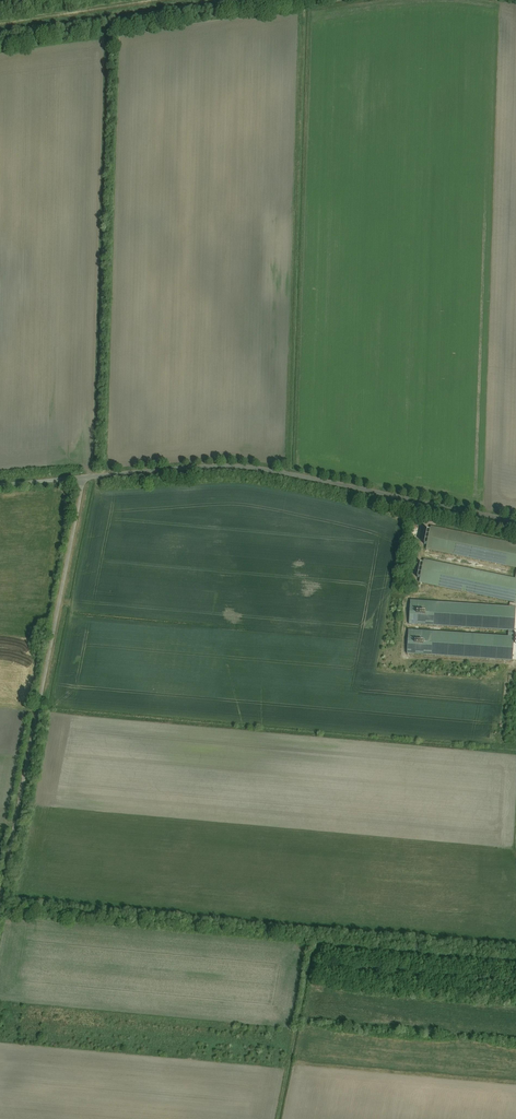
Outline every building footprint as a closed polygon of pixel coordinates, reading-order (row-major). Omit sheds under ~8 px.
[(426,548),(515,566),(515,543),(431,526),(426,548)] [(424,559),(420,581),(515,601),(515,577),(424,559)] [(410,599),(408,623),(515,630),(515,610),(515,607),(410,599)] [(514,635),(408,629),(407,653),(512,660),(514,635)]
